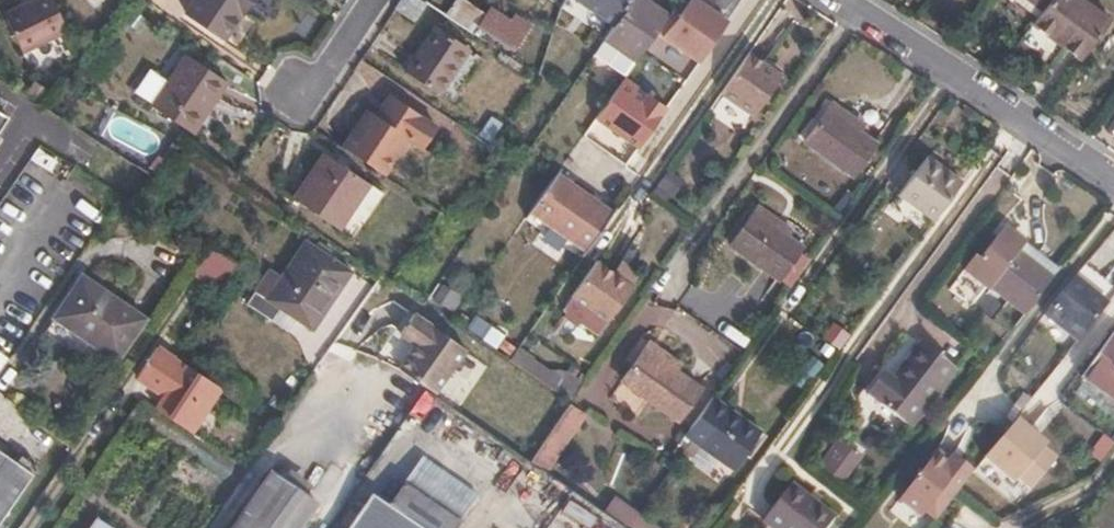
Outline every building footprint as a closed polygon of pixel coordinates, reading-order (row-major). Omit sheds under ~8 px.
[(55,0),(28,0),(3,14),(24,54),(71,29),(55,0)] [(188,10),(228,37),(253,0),(195,0),(188,10)] [(228,37),(238,45),(271,0),(253,0),(228,37)] [(420,0),(400,0),(395,8),(412,20),(424,3),(420,0)] [(483,11),(467,0),(455,0),(445,14),(470,31),(483,11)] [(612,29),(631,0),(570,0),(612,29)] [(669,22),(649,7),(652,3),(654,0),(631,0),(612,29),(605,38),(641,62),(661,34),(669,22)] [(661,34),(704,64),(731,23),(716,12),(710,8),(713,3),(709,0),(685,0),(673,17),(669,22),(661,34)] [(1037,5),(1026,19),(1080,58),(1110,19),(1084,0),(1041,0),(1037,5)] [(673,17),(652,3),(649,7),(669,22),(673,17)] [(719,7),(713,3),(710,8),(716,12),(719,7)] [(525,32),(496,12),(484,31),(512,50),(525,32)] [(405,69),(433,88),(463,45),(435,26),(405,69)] [(641,62),(605,38),(595,54),(630,78),(641,62)] [(469,49),(463,45),(433,88),(439,92),(469,49)] [(166,113),(201,63),(189,54),(153,104),(166,113)] [(787,78),(755,55),(725,95),(758,118),(787,78)] [(166,113),(192,131),(226,81),(201,63),(166,113)] [(226,81),(192,131),(195,133),(229,83),(226,81)] [(422,114),(396,96),(381,117),(368,108),(344,144),(384,172),(408,136),(423,146),(437,125),(421,116),(422,114)] [(870,134),(837,109),(832,115),(866,141),(870,134)] [(866,141),(832,115),(810,145),(857,180),(879,151),(866,141)] [(368,180),(325,151),(295,195),(339,224),(348,210),(368,180)] [(897,198),(907,205),(935,168),(925,160),(897,198)] [(935,168),(907,205),(933,224),(961,187),(935,168)] [(615,214),(561,175),(534,214),(587,252),(615,214)] [(382,190),(368,180),(348,210),(362,219),(382,190)] [(796,234),(762,208),(757,215),(791,240),(796,234)] [(791,240),(757,215),(734,246),(781,282),(804,251),(791,240)] [(1037,252),(1003,226),(995,238),(989,234),(965,267),(989,286),(980,298),(997,310),(1006,299),(1025,314),(1050,280),(1029,264),(1037,252)] [(350,267),(305,237),(281,272),(269,265),(246,299),(272,316),(280,303),(295,313),(313,324),(350,267)] [(222,255),(209,247),(190,275),(204,283),(222,255)] [(1059,269),(1037,252),(1029,264),(1050,280),(1059,269)] [(635,284),(599,259),(572,294),(608,320),(635,284)] [(1107,304),(1073,278),(1046,314),(1078,340),(1107,304)] [(149,322),(88,279),(60,318),(121,362),(149,322)] [(295,313),(280,303),(272,316),(286,325),(295,313)] [(396,373),(421,390),(431,396),(463,350),(411,314),(395,337),(411,348),(395,372),(396,373)] [(1113,334),(1083,374),(1113,398),(1113,334)] [(677,365),(648,343),(643,349),(673,371),(677,365)] [(952,370),(916,344),(888,381),(879,375),(861,398),(906,431),(952,370)] [(172,357),(156,346),(135,378),(164,398),(152,413),(188,435),(219,389),(172,357)] [(517,348),(509,362),(566,393),(573,379),(517,348)] [(673,371),(643,349),(620,381),(675,422),(699,390),(673,371)] [(421,390),(396,373),(378,400),(403,417),(421,390)] [(685,431),(693,437),(721,399),(714,393),(685,431)] [(693,437),(720,457),(748,419),(721,399),(693,437)] [(579,414),(564,402),(545,427),(560,439),(579,414)] [(1048,439),(1018,416),(988,454),(1018,478),(1021,474),(1035,484),(1058,454),(1045,444),(1048,439)] [(748,419),(720,457),(735,467),(762,430),(748,419)] [(560,439),(545,427),(522,457),(538,468),(560,439)] [(987,455),(964,437),(956,447),(944,438),(908,482),(934,502),(937,499),(947,506),(961,489),(987,455)] [(35,479),(33,476),(34,474),(37,475),(37,471),(38,469),(23,458),(20,461),(14,457),(16,454),(0,442),(0,527),(35,479)] [(858,460),(842,448),(823,473),(838,485),(858,460)] [(414,465),(383,510),(367,499),(361,507),(355,503),(339,525),(343,527),(454,527),(470,503),(414,465)] [(268,472),(230,527),(303,527),(317,506),(268,472)] [(788,482),(760,517),(775,527),(823,527),(833,515),(788,482)] [(367,499),(361,495),(355,503),(361,507),(367,499)] [(635,514),(625,527),(654,527),(635,514)] [(87,527),(111,527),(94,517),(87,527)]
